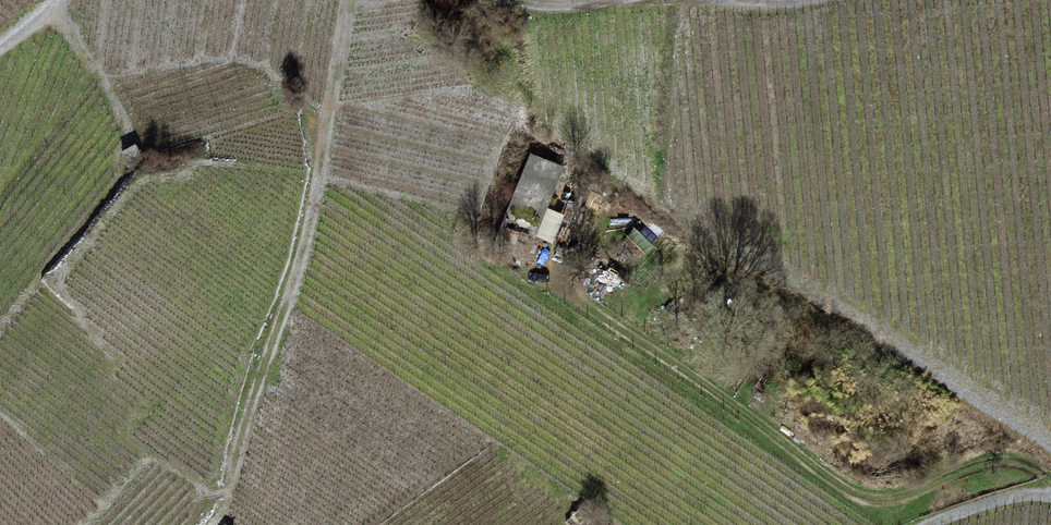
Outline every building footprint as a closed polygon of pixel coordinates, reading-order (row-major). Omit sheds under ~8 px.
[(142,159),(135,147),(122,154),(129,167),(142,159)] [(507,220),(541,232),(565,163),(532,151),(507,220)]
